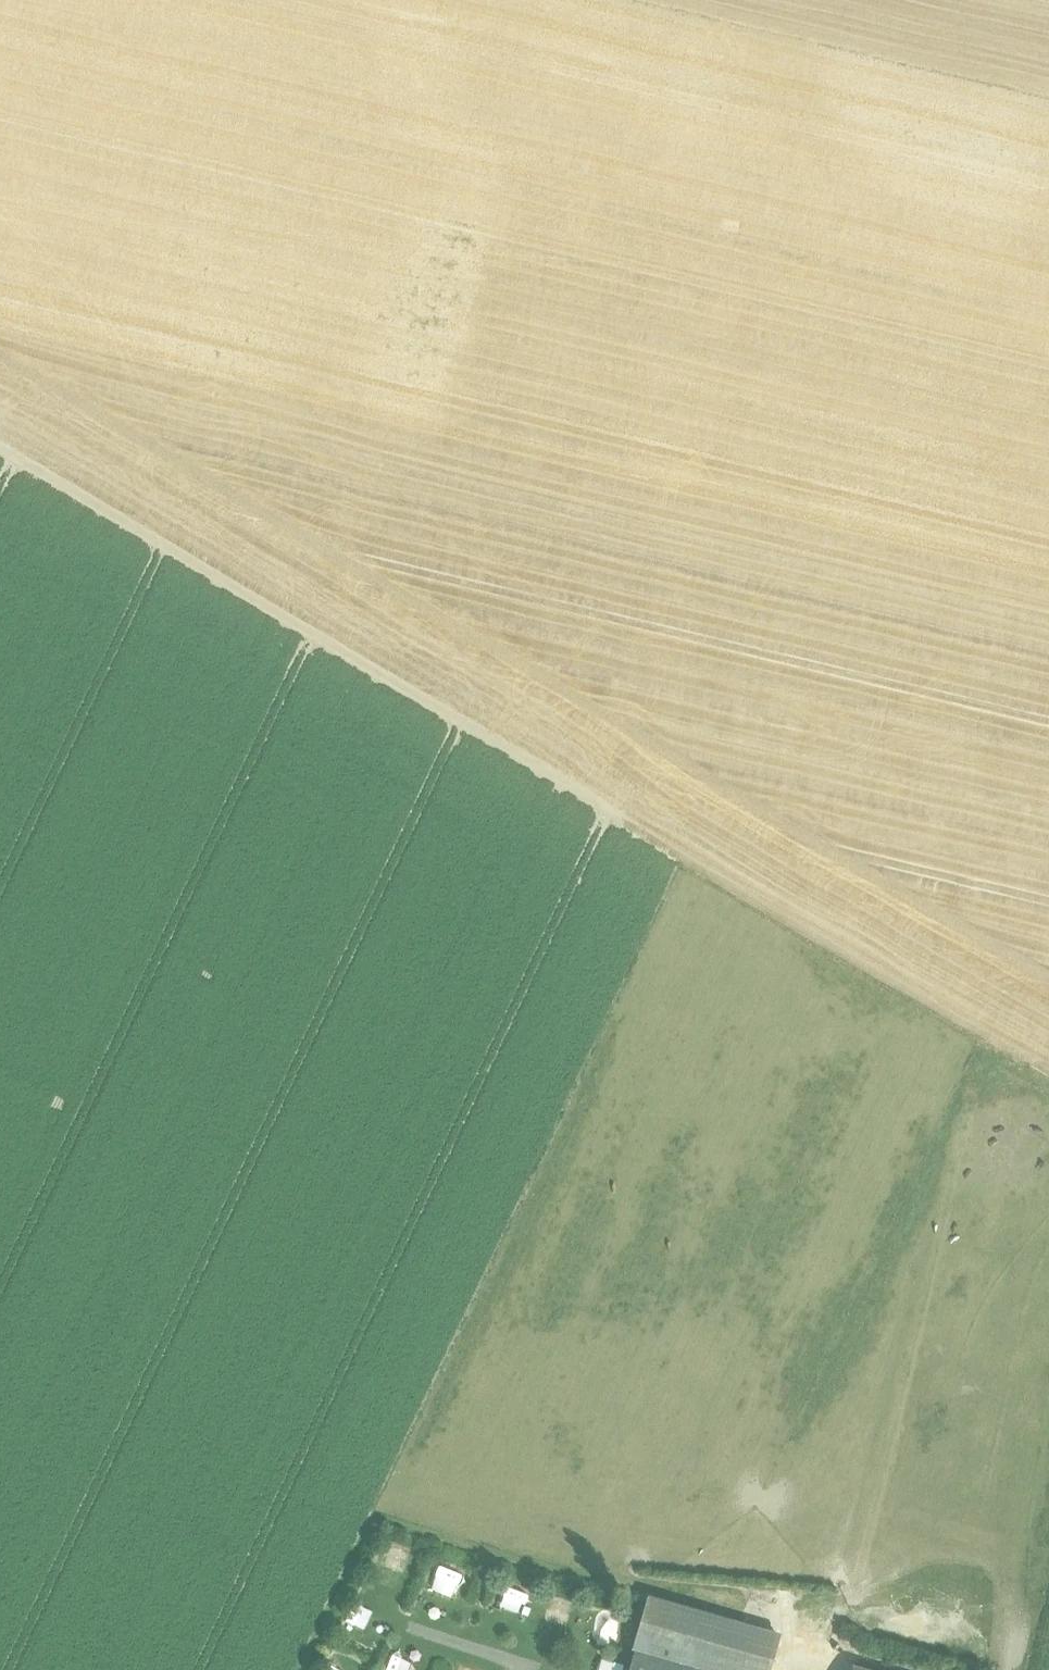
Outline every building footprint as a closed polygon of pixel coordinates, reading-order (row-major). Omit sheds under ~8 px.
[(634,1652),(629,1669),(765,1669),(775,1634),(650,1599),(634,1652)] [(424,1637),(432,1618),(420,1613),(413,1632),(424,1637)]
